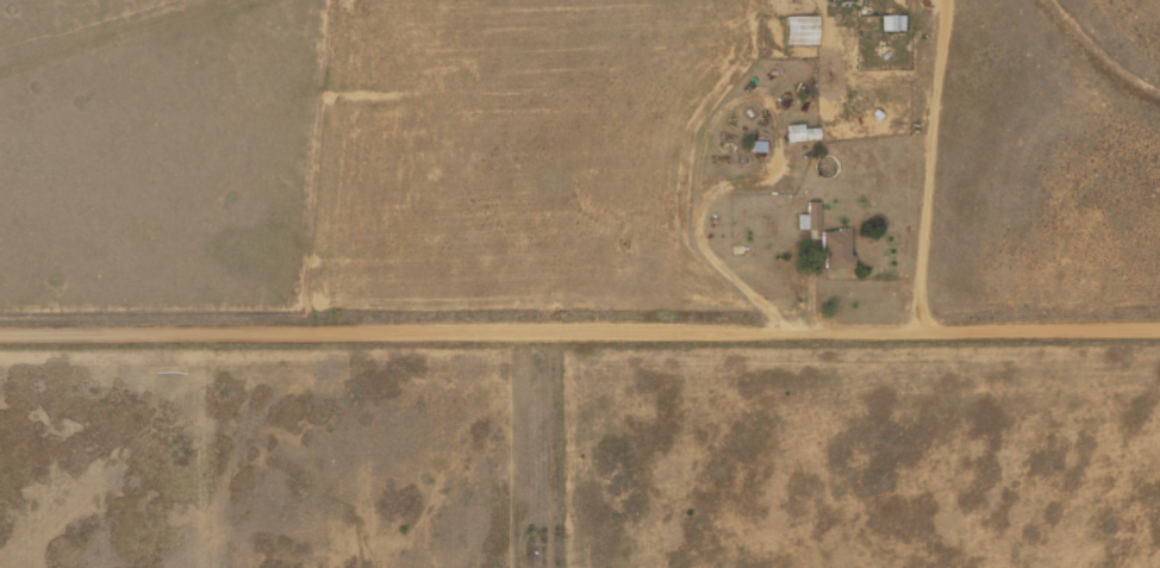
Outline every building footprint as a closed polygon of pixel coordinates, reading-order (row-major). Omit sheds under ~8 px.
[(788,15),(818,17),(818,44),(788,44),(788,15)] [(884,15),(906,15),(906,30),(884,30),(884,15)] [(790,141),(788,125),(804,124),(804,129),(819,127),(821,139),(790,141)] [(753,141),(767,141),(767,151),(753,151),(753,141)] [(810,201),(819,201),(819,227),(810,229),(810,201)] [(823,231),(823,252),(825,252),(827,268),(855,268),(855,255),(852,255),(852,227),(840,227),(840,231),(823,231)]
